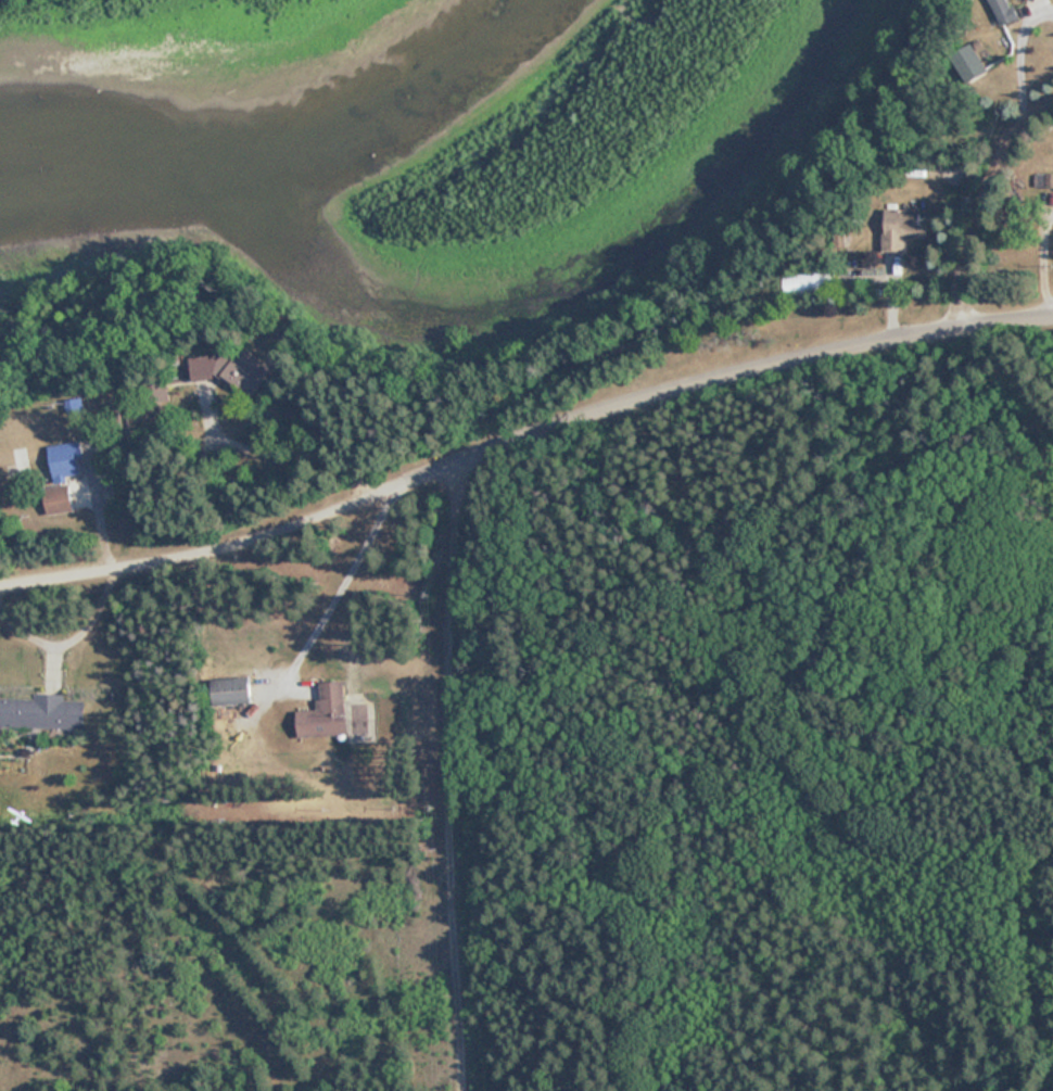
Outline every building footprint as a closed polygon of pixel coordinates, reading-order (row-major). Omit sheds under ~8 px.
[(1003,28),(1020,22),(1011,0),(993,0),(1003,28)] [(958,66),(967,85),(989,74),(980,56),(958,66)] [(884,252),(905,252),(905,238),(927,239),(927,211),(885,210),(884,252)] [(195,385),(269,376),(266,350),(192,358),(195,385)] [(78,442),(49,446),(54,481),(83,477),(78,442)] [(47,514),(72,511),(69,485),(44,488),(47,514)] [(251,678),(212,678),(212,704),(251,704),(251,678)] [(298,736),(346,733),(342,679),(317,681),(319,709),(296,710),(298,736)] [(86,701),(65,700),(65,694),(35,693),(35,698),(0,697),(0,726),(85,728),(86,701)]
